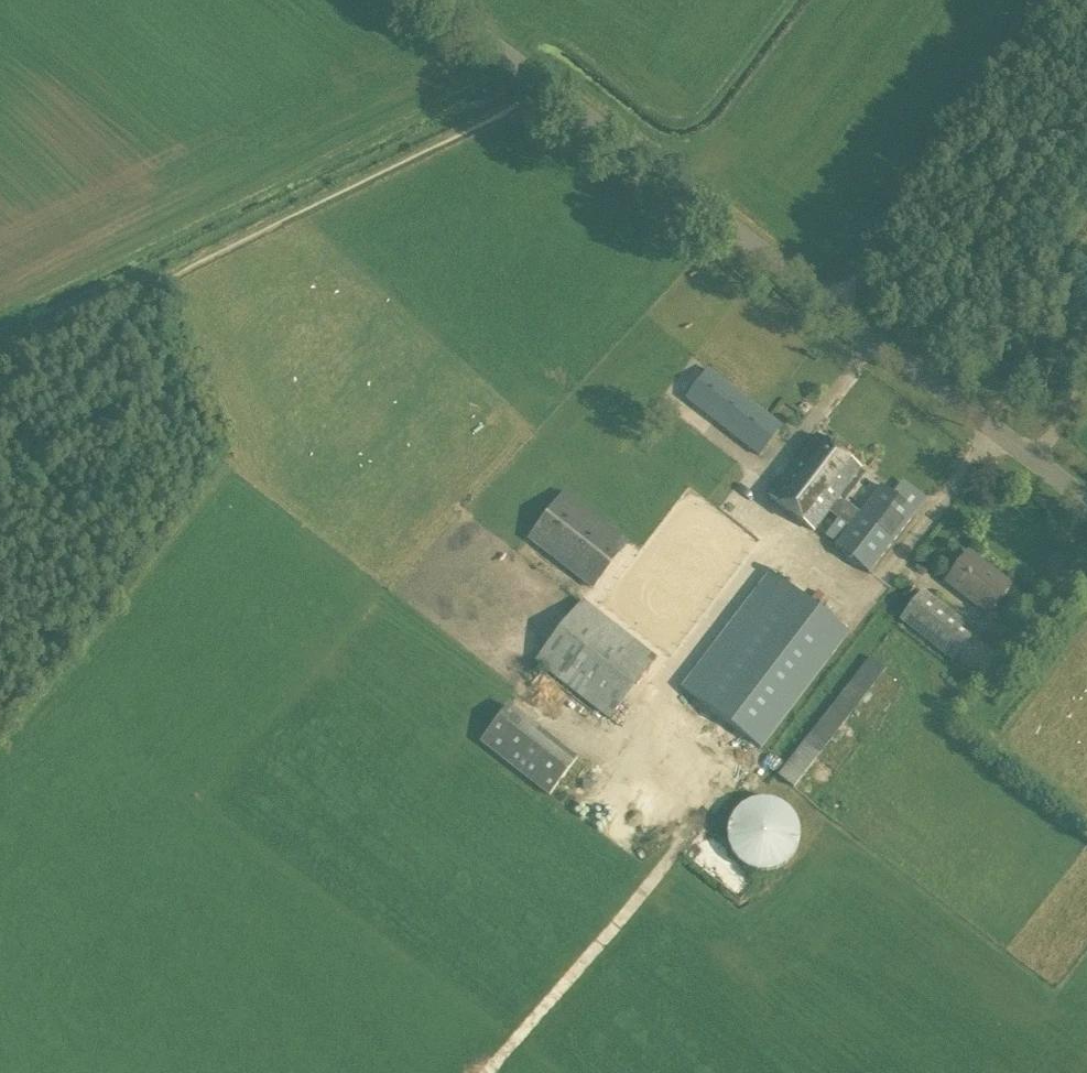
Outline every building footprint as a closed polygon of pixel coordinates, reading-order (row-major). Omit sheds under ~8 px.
[(759,457),(783,426),(731,384),(710,369),(687,400),(707,415),(759,457)] [(809,496),(842,452),(819,435),(773,497),(817,530),(831,512),(809,496)] [(809,496),(831,512),(851,527),(837,546),(873,573),(920,511),(884,484),(863,512),(846,499),(866,474),(862,471),(864,468),(842,452),(809,496)] [(663,645),(701,597),(625,539),(564,491),(527,539),(663,645)] [(696,546),(731,576),(763,540),(728,510),(696,546)] [(990,614),(1014,585),(971,552),(948,581),(990,614)] [(761,749),(850,633),(769,571),(681,688),(761,749)] [(953,662),(977,631),(923,589),(899,620),(953,662)] [(609,719),(657,659),(583,600),(535,661),(609,719)] [(793,787),(886,669),(871,657),(778,775),(793,787)] [(548,796),(578,758),(509,704),(479,742),(548,796)] [(763,871),(769,871),(774,870),(780,867),(784,864),(789,861),(792,856),(795,852),(798,846),(799,841),(799,835),(799,829),(798,824),(795,818),(792,814),(789,809),(784,805),(780,802),(774,800),(769,799),(763,799),(757,799),(752,800),(746,802),(742,805),(737,809),(734,814),(731,818),(728,824),(727,829),(727,835),(727,841),(728,846),(731,852),(734,856),(737,861),(742,864),(746,867),(752,870),(757,871),(763,871)]
